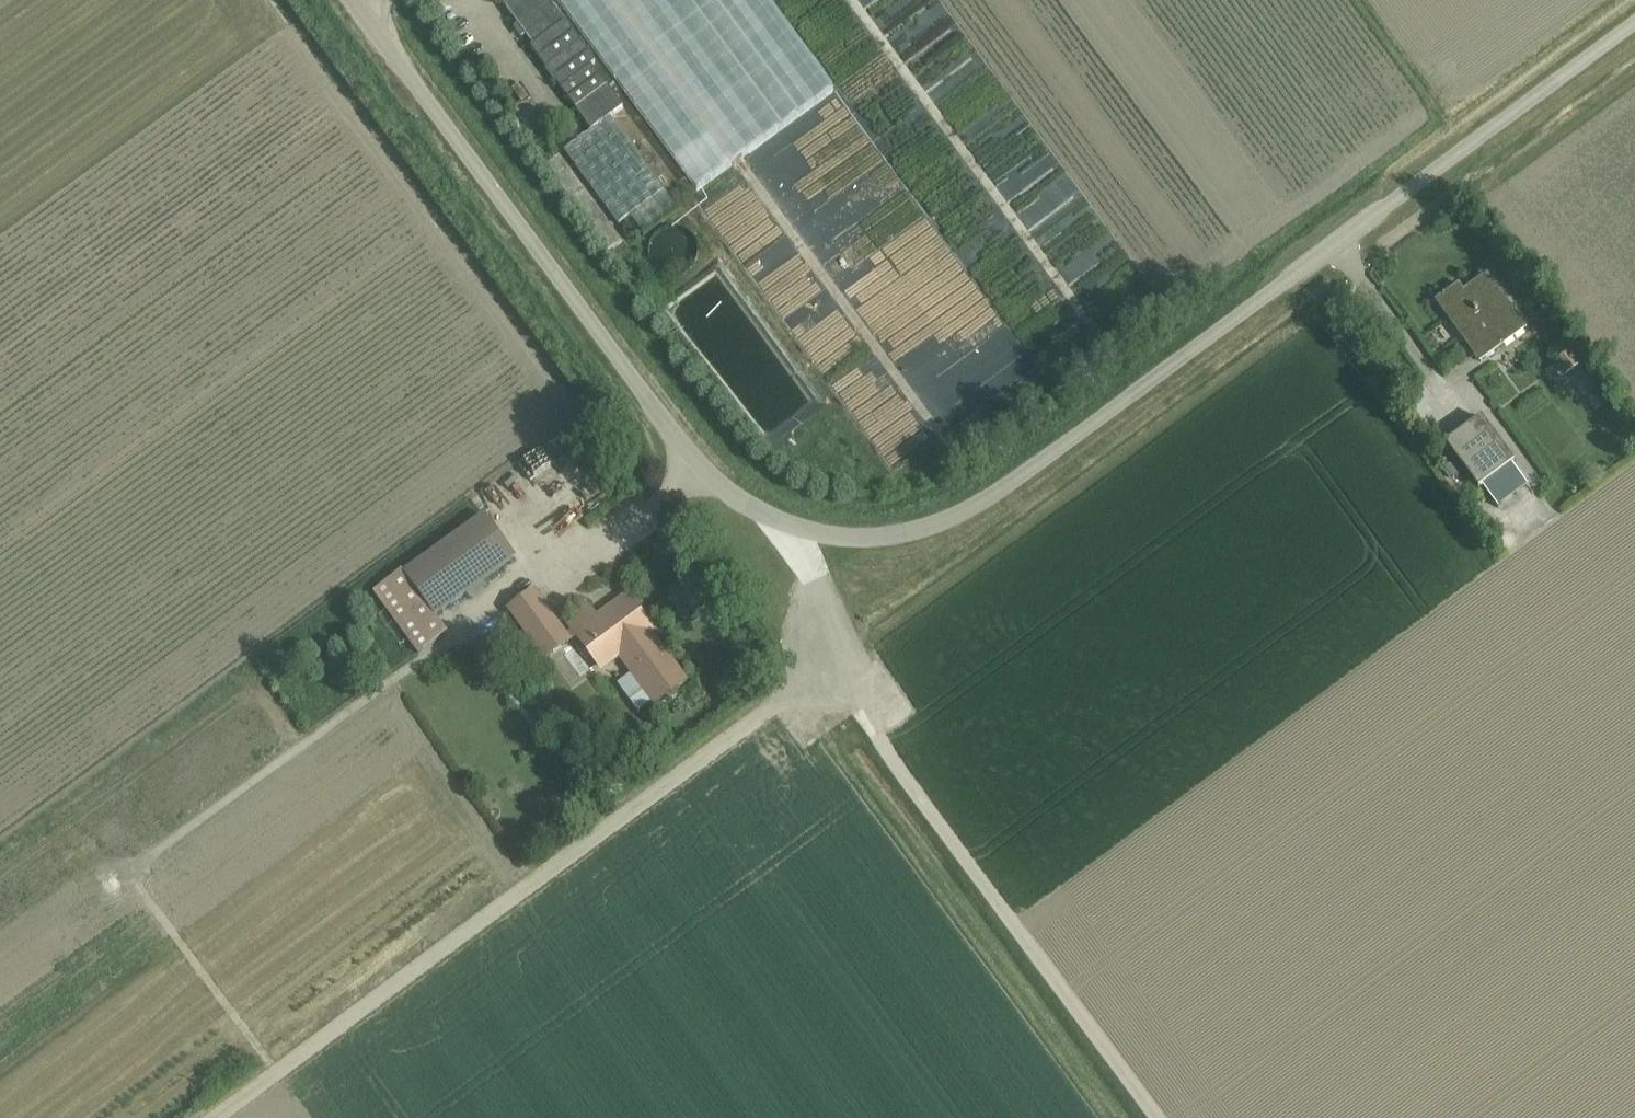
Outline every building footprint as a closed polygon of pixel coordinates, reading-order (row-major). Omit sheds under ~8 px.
[(533,46),(530,47),(591,130),(623,107),(607,86),(606,87),(591,66),(595,63),(549,0),(506,0),(502,3),(533,46)] [(768,0),(554,0),(695,190),(833,88),(768,0)] [(678,209),(610,117),(565,151),(620,225),(631,217),(644,234),(678,209)] [(1463,290),(1458,283),(1434,301),(1469,349),(1476,344),(1485,357),(1525,328),(1486,274),(1463,290)] [(827,388),(864,356),(846,335),(809,366),(827,388)] [(1578,366),(1567,351),(1555,360),(1565,375),(1578,366)] [(1477,489),(1513,462),(1480,417),(1444,444),(1477,489)] [(482,515),(402,573),(402,574),(434,617),(514,559),(482,515)] [(434,617),(402,574),(402,573),(401,572),(372,593),(417,654),(445,633),(434,617)] [(544,661),(580,635),(576,630),(571,634),(538,588),(507,611),(544,661)] [(580,635),(602,665),(619,652),(654,699),(682,679),(647,631),(650,630),(626,597),(596,619),(587,607),(569,620),(576,630),(580,635)]
